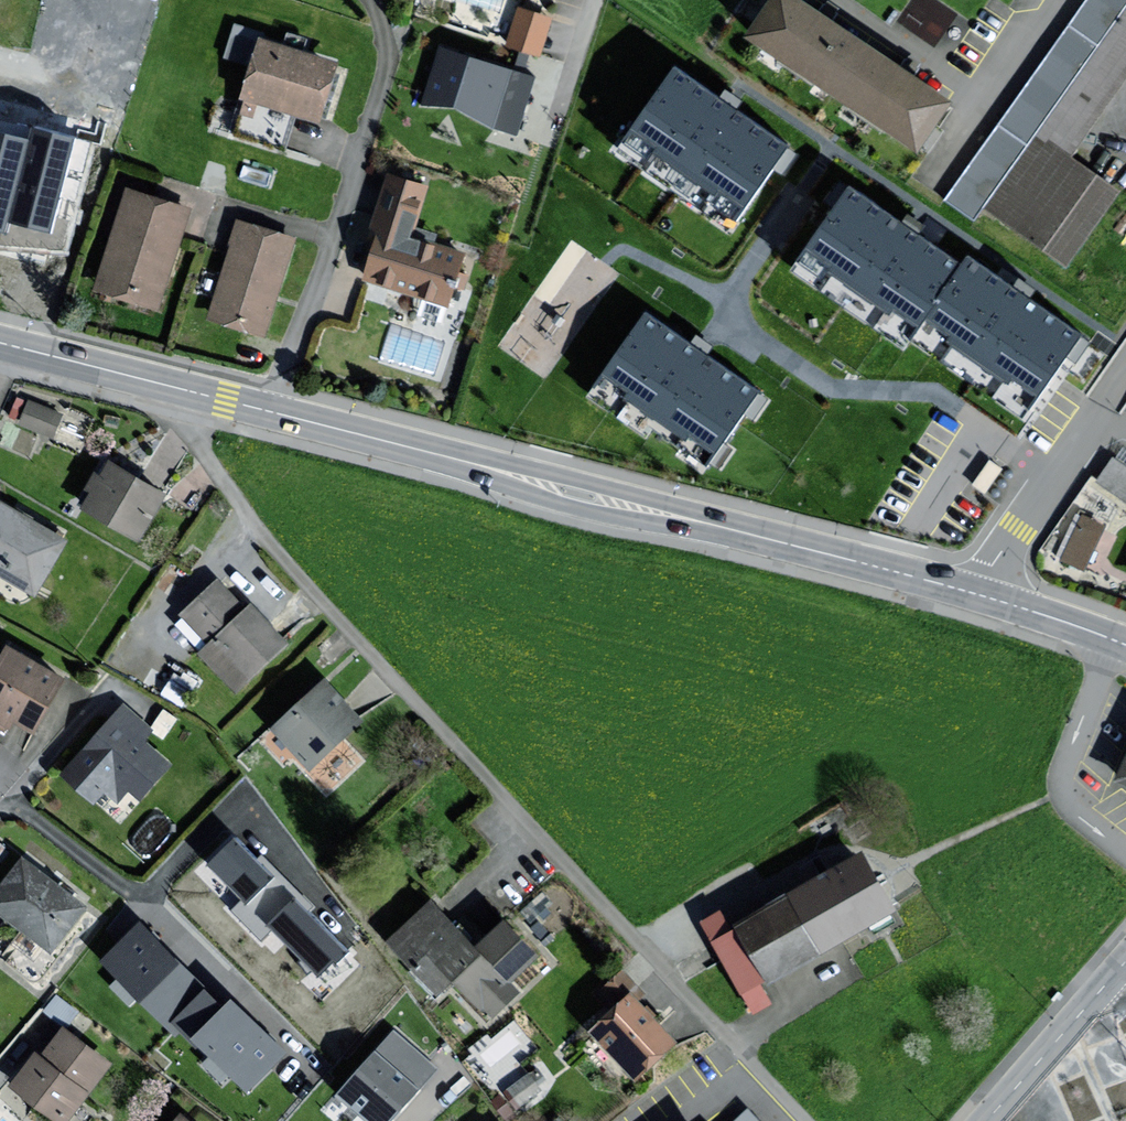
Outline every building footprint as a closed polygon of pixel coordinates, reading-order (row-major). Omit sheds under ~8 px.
[(802,0),(774,0),(750,35),(916,150),(949,102),(908,73),(827,17),(802,0)] [(958,10),(944,0),(913,0),(902,14),(936,40),(958,10)] [(988,212),(1068,267),(1119,193),(1081,168),(1070,160),(1125,78),(1125,0),(1087,0),(947,203),(973,221),(982,208),(988,212)] [(553,21),(519,10),(508,48),(541,58),(553,21)] [(339,66),(259,40),(240,98),(320,124),(339,66)] [(540,74),(441,41),(419,108),(456,106),(517,143),(540,74)] [(737,241),(798,150),(672,60),(608,158),(737,241)] [(65,136),(9,121),(0,154),(0,178),(50,191),(65,136)] [(424,188),(389,177),(364,256),(373,259),(367,278),(447,303),(462,255),(409,238),(424,188)] [(795,270),(905,345),(914,331),(960,265),(850,190),(795,270)] [(189,212),(126,192),(95,292),(158,312),(189,212)] [(297,242),(239,224),(208,323),(266,340),(297,242)] [(967,255),(960,265),(914,331),(1032,412),(1085,336),(967,255)] [(780,395),(646,306),(586,395),(720,484),(780,395)] [(61,417),(31,405),(22,428),(52,440),(61,417)] [(109,464),(108,465),(96,475),(85,494),(90,497),(81,513),(139,546),(167,498),(109,464)] [(0,506),(0,577),(36,598),(67,544),(0,506)] [(245,612),(219,586),(182,622),(207,647),(197,657),(237,697),(289,645),(251,607),(245,612)] [(7,647),(0,658),(0,722),(11,729),(14,724),(34,736),(67,682),(8,646),(7,647)] [(362,723),(325,683),(271,732),(308,772),(362,723)] [(154,732),(124,706),(62,778),(96,807),(106,795),(119,805),(130,792),(142,803),(173,766),(145,742),(154,732)] [(1116,780),(1125,784),(1125,759),(1116,780)] [(260,863),(235,838),(210,864),(247,900),(235,912),(259,936),(270,925),(320,973),(344,948),(308,913),(314,907),(308,901),(267,862),(264,859),(260,863)] [(895,914),(863,856),(732,927),(724,912),(702,924),(753,1017),(773,1006),(763,987),(895,914)] [(24,859),(0,890),(0,915),(53,956),(89,908),(24,859)] [(474,948),(432,903),(386,946),(440,1003),(455,989),(479,1015),(484,1010),(491,1018),(520,991),(512,982),(538,958),(504,921),(474,948)] [(248,1090),(285,1051),(274,1040),(232,999),(223,1007),(158,944),(140,926),(104,962),(176,1031),(181,1025),(248,1090)] [(677,1045),(628,994),(588,1032),(636,1084),(677,1045)] [(64,1030),(42,1058),(36,1054),(9,1089),(49,1120),(70,1120),(112,1067),(64,1030)] [(393,1035),(341,1095),(371,1120),(386,1120),(432,1068),(393,1035)] [(727,1120),(763,1120),(745,1103),(727,1120)]
